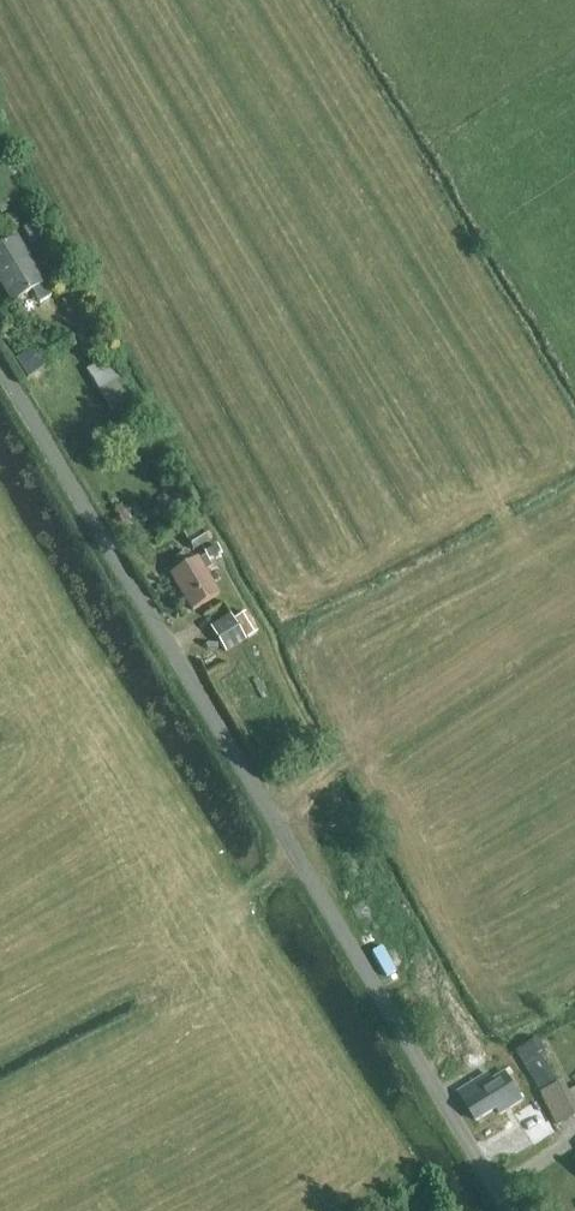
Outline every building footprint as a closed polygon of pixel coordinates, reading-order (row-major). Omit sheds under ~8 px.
[(34,221),(24,227),(34,245),(45,238),(34,221)] [(12,303),(32,291),(40,304),(51,297),(43,284),(16,239),(0,249),(0,282),(12,303)] [(44,368),(32,348),(15,359),(28,378),(44,368)] [(120,379),(107,359),(86,372),(99,392),(120,379)] [(196,526),(183,534),(194,552),(208,543),(203,534),(201,535),(196,526)] [(216,547),(204,555),(205,556),(210,564),(222,556),(216,547)] [(198,560),(197,559),(171,575),(194,611),(220,595),(205,571),(212,567),(210,564),(205,556),(198,560)] [(247,607),(208,621),(218,648),(257,634),(247,607)] [(539,1039),(517,1052),(541,1091),(556,1082),(541,1056),(546,1052),(539,1039)] [(480,1081),(460,1094),(476,1121),(497,1109),(500,1114),(521,1101),(505,1075),(484,1087),(480,1081)]
